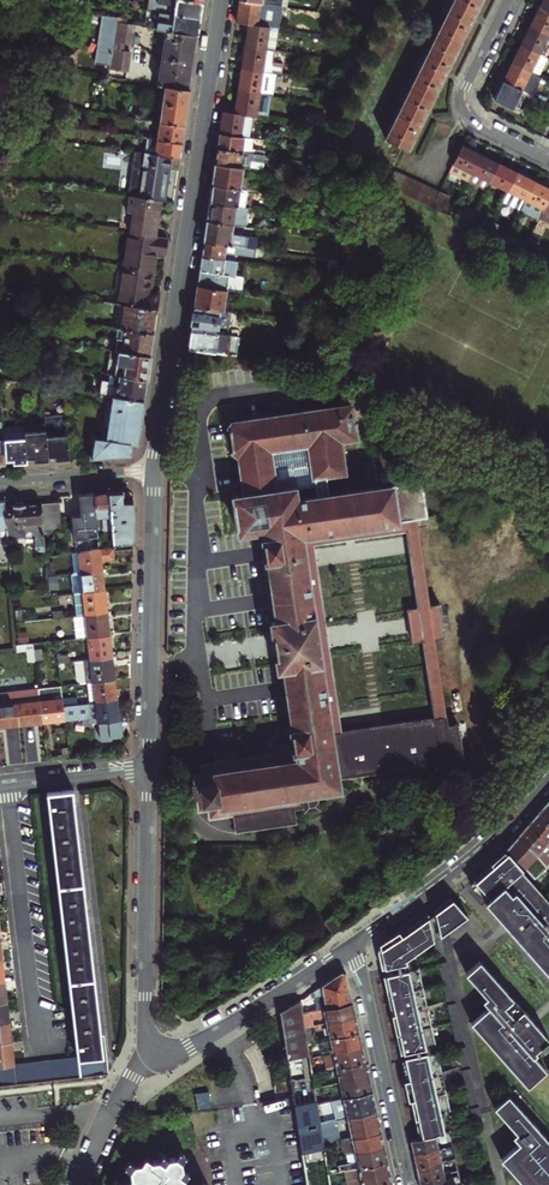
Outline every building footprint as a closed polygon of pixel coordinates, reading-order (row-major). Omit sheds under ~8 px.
[(174,14),(200,18),(201,10),(203,2),(192,0),(148,0),(148,1),(159,3),(158,12),(159,12),(174,14)] [(277,5),(262,3),(241,0),(240,0),(238,12),(237,22),(249,24),(278,28),(281,6),(277,5)] [(459,45),(472,19),(481,0),(454,0),(437,34),(459,45)] [(548,13),(548,0),(543,0),(539,8),(548,13)] [(539,8),(535,17),(530,27),(548,36),(548,13),(539,8)] [(200,18),(174,14),(172,23),(157,21),(159,12),(158,12),(146,10),(144,26),(166,30),(198,34),(199,27),(200,18)] [(117,18),(103,16),(96,63),(109,65),(116,22),(117,18)] [(135,25),(116,22),(109,65),(109,69),(128,72),(131,53),(120,51),(122,43),(132,44),(135,25)] [(274,51),(278,28),(249,24),(247,35),(245,46),(274,51)] [(548,55),(548,36),(530,27),(526,36),(522,45),(540,54),(547,57),(548,58),(548,55)] [(196,47),(198,34),(166,30),(158,84),(165,85),(190,89),(192,74),(196,47)] [(437,34),(412,86),(434,97),(447,70),(459,45),(437,34)] [(531,72),(540,54),(522,45),(517,55),(513,63),(531,72)] [(273,61),(274,51),(245,46),(244,58),(242,69),(276,74),(282,74),(284,62),(273,61)] [(536,74),(539,76),(547,57),(540,54),(531,72),(536,74)] [(523,89),(531,72),(513,63),(508,72),(504,81),(522,90),(523,89)] [(272,96),(276,74),(242,69),(240,80),(239,91),(259,94),(268,95),(272,96)] [(536,74),(531,72),(523,89),(527,91),(536,74)] [(530,95),(522,90),(504,81),(499,90),(495,99),(521,112),(530,95)] [(342,83),(334,82),(333,91),(340,92),(342,83)] [(187,107),(190,89),(165,85),(160,121),(161,121),(184,125),(187,107)] [(422,120),(434,97),(412,86),(386,138),(408,149),(422,120)] [(237,102),(235,113),(244,114),(253,116),(256,116),(259,94),(239,91),(237,102)] [(265,117),(268,95),(259,94),(256,116),(265,117)] [(240,137),(244,114),(235,113),(223,111),(222,124),(220,134),(240,137)] [(253,116),(244,114),(240,137),(250,138),(253,116)] [(161,121),(158,139),(182,142),(183,134),(184,125),(161,121)] [(250,138),(240,137),(220,134),(219,141),(218,148),(257,154),(258,150),(252,149),(253,139),(250,138)] [(145,152),(180,157),(181,149),(182,142),(158,139),(148,137),(145,152)] [(449,172),(467,182),(480,155),(469,150),(462,146),(449,172)] [(257,154),(218,148),(217,156),(215,164),(243,168),(249,169),(251,161),(255,161),(260,162),(261,159),(264,160),(263,162),(273,163),(274,157),(264,156),(257,154)] [(178,166),(180,157),(145,152),(144,152),(138,197),(161,201),(164,201),(167,179),(169,169),(178,170),(178,166)] [(488,159),(480,155),(467,182),(485,191),(489,183),(498,164),(488,159)] [(242,179),(243,168),(215,164),(214,174),(213,184),(246,189),(247,180),(242,179)] [(507,192),(516,173),(507,169),(498,164),(489,183),(507,192)] [(398,172),(390,188),(399,192),(406,176),(398,172)] [(503,200),(521,209),(534,182),(525,178),(516,173),(507,192),(503,200)] [(399,192),(407,196),(414,180),(406,176),(399,192)] [(415,199),(423,184),(414,180),(407,196),(415,199)] [(548,197),(548,190),(542,186),(534,182),(521,209),(539,218),(548,197)] [(211,194),(210,202),(245,207),(245,204),(248,204),(250,193),(247,192),(247,189),(246,189),(213,184),(211,194)] [(415,199),(423,203),(431,188),(423,184),(415,199)] [(431,188),(423,203),(432,207),(439,192),(431,188)] [(446,195),(439,192),(432,207),(439,211),(446,195)] [(161,201),(138,197),(129,196),(127,212),(132,212),(130,233),(156,237),(159,219),(161,201)] [(539,218),(548,222),(548,197),(539,218)] [(233,224),(245,225),(248,208),(245,207),(210,202),(208,210),(207,220),(233,224)] [(463,206),(456,202),(449,216),(457,219),(463,206)] [(481,228),(487,231),(492,222),(485,219),(481,228)] [(205,232),(204,240),(245,246),(247,236),(231,234),(233,224),(207,220),(205,232)] [(498,226),(492,222),(487,231),(494,234),(498,226)] [(155,252),(165,253),(166,249),(167,238),(156,237),(130,233),(125,268),(153,272),(155,256),(155,252)] [(518,238),(509,233),(505,242),(514,246),(518,238)] [(257,238),(247,236),(245,246),(255,248),(257,238)] [(537,243),(529,238),(524,247),(533,251),(537,243)] [(202,255),(234,260),(235,253),(254,256),(255,248),(245,246),(204,240),(203,248),(202,255)] [(199,270),(228,275),(234,276),(237,260),(234,260),(202,255),(200,263),(199,270)] [(151,284),(153,272),(125,268),(120,304),(157,310),(158,302),(159,293),(147,291),(148,288),(149,284),(151,284)] [(226,289),(228,275),(199,270),(197,285),(226,289)] [(195,296),(194,305),(223,310),(226,289),(197,285),(195,296)] [(118,316),(155,321),(156,315),(157,310),(120,304),(118,316)] [(192,319),(190,329),(226,335),(230,311),(223,310),(194,305),(192,319)] [(155,322),(155,321),(118,316),(117,325),(116,325),(116,328),(118,328),(154,333),(155,322)] [(103,341),(102,348),(114,350),(150,355),(152,344),(154,333),(118,328),(116,339),(103,341)] [(189,340),(187,348),(188,348),(225,354),(228,335),(226,335),(190,329),(189,340)] [(150,355),(114,350),(113,359),(109,359),(107,373),(119,375),(147,379),(148,368),(150,355)] [(103,381),(101,394),(112,395),(116,396),(144,400),(145,390),(147,379),(119,375),(118,386),(109,384),(109,382),(103,381)] [(101,394),(100,398),(107,399),(101,437),(106,438),(112,395),(101,394)] [(106,438),(131,443),(134,443),(137,444),(140,425),(144,400),(116,396),(112,395),(106,438)] [(278,668),(283,667),(293,728),(290,729),(294,749),(296,749),(296,751),(310,749),(315,791),(338,787),(336,778),(462,758),(456,722),(446,724),(433,637),(443,635),(438,603),(428,605),(414,517),(425,515),(420,480),(327,493),(324,475),(342,472),(337,439),(354,436),(349,405),(231,422),(227,427),(230,450),(234,453),(237,453),(244,494),(233,495),(234,501),(233,501),(231,502),(231,503),(230,505),(233,525),(234,526),(235,527),(237,527),(238,527),(239,532),(263,529),(264,539),(262,539),(265,559),(267,559),(276,621),(271,622),(274,644),(275,650),(278,668)] [(44,416),(45,431),(47,458),(55,457),(55,461),(59,460),(68,460),(65,414),(44,416)] [(23,427),(2,428),(5,462),(13,461),(13,464),(17,464),(26,463),(26,460),(24,433),(23,427)] [(24,433),(26,460),(34,459),(34,463),(38,462),(48,462),(47,458),(45,431),(24,433)] [(109,456),(106,438),(101,437),(94,436),(91,458),(100,457),(109,456)] [(130,451),(131,443),(106,438),(109,456),(120,455),(121,455),(124,455),(127,454),(130,451)] [(110,493),(113,528),(115,547),(115,550),(133,549),(134,511),(136,511),(136,506),(134,506),(134,502),(127,502),(126,494),(124,494),(124,491),(117,492),(110,493)] [(94,494),(97,530),(113,528),(110,493),(102,493),(94,494)] [(97,530),(94,494),(84,495),(80,495),(81,516),(73,517),(73,520),(72,520),(72,524),(73,524),(74,539),(98,537),(97,530)] [(0,554),(9,553),(7,538),(5,507),(4,501),(0,501),(0,551),(0,554)] [(13,506),(5,507),(7,538),(24,537),(24,535),(31,534),(34,537),(36,537),(36,540),(35,540),(36,554),(45,554),(43,524),(42,504),(25,505),(25,504),(22,502),(19,503),(16,503),(13,505),(13,506)] [(43,524),(61,523),(60,503),(42,504),(43,524)] [(74,553),(77,573),(102,570),(101,562),(116,560),(115,556),(115,550),(115,547),(74,553)] [(75,594),(104,590),(103,581),(102,570),(77,573),(72,573),(74,594),(75,594)] [(106,602),(104,590),(75,594),(78,616),(107,612),(106,602)] [(75,616),(78,638),(89,637),(109,635),(108,623),(107,612),(78,616),(75,616)] [(89,637),(92,660),(112,657),(111,647),(109,635),(89,637)] [(34,644),(27,644),(29,661),(36,661),(34,650),(34,644)] [(34,650),(36,661),(42,660),(41,649),(34,650)] [(58,657),(59,664),(73,662),(73,655),(58,657)] [(113,668),(112,657),(92,660),(95,682),(115,679),(113,668)] [(92,660),(78,662),(81,684),(95,682),(92,660)] [(73,662),(59,664),(60,671),(74,669),(73,662)] [(95,682),(97,702),(117,699),(116,691),(115,679),(95,682)] [(39,689),(39,690),(43,723),(52,721),(65,720),(64,706),(63,700),(61,686),(39,689)] [(43,723),(39,690),(17,692),(17,695),(21,725),(33,724),(43,723)] [(17,695),(0,697),(0,727),(11,726),(21,725),(17,695)] [(64,706),(78,704),(77,698),(63,700),(64,706)] [(119,715),(117,699),(97,702),(78,704),(64,706),(65,720),(65,721),(91,718),(92,724),(100,723),(101,731),(121,729),(119,715)] [(310,749),(296,751),(236,760),(234,751),(224,753),(225,762),(203,765),(204,773),(194,775),(195,784),(192,784),(194,799),(198,799),(199,808),(208,807),(209,815),(232,812),(235,831),(295,822),(293,808),(303,807),(303,809),(318,806),(315,791),(310,749)] [(48,794),(50,813),(76,810),(75,804),(74,798),(75,798),(74,791),(48,794)] [(548,801),(543,807),(538,813),(548,822),(548,802),(548,801)] [(50,813),(53,832),(78,829),(77,823),(76,810),(50,813)] [(538,813),(533,819),(528,825),(548,843),(548,841),(548,822),(538,813)] [(528,825),(523,831),(518,837),(537,855),(547,867),(548,869),(548,845),(548,843),(528,825)] [(55,851),(80,848),(79,839),(78,829),(53,832),(55,851)] [(509,847),(506,850),(527,873),(533,880),(535,878),(547,867),(537,855),(518,837),(512,843),(509,847)] [(55,851),(57,869),(82,866),(81,855),(80,848),(55,851)] [(548,931),(548,904),(530,882),(524,876),(526,874),(512,859),(510,860),(503,852),(498,857),(490,864),(548,931)] [(490,864),(480,874),(471,882),(489,901),(516,932),(537,953),(548,967),(548,931),(490,864)] [(59,888),(84,885),(83,875),(82,866),(57,869),(59,888)] [(527,873),(526,874),(524,876),(530,882),(533,880),(527,873)] [(466,886),(484,905),(548,975),(548,967),(537,953),(516,932),(489,901),(471,882),(469,884),(466,886)] [(59,888),(61,907),(86,904),(85,895),(84,885),(59,888)] [(468,915),(452,896),(451,897),(440,905),(435,909),(441,935),(459,922),(466,917),(468,915)] [(63,926),(88,923),(87,914),(86,904),(61,907),(63,926)] [(431,911),(428,914),(434,937),(434,940),(441,935),(435,909),(431,911)] [(324,922),(333,935),(343,927),(334,914),(324,922)] [(427,915),(405,930),(417,952),(425,947),(434,940),(434,937),(428,914),(427,915)] [(466,917),(459,922),(461,925),(468,920),(466,917)] [(63,926),(65,945),(90,942),(89,930),(88,923),(63,926)] [(405,930),(403,928),(382,942),(378,952),(379,956),(381,965),(406,960),(417,952),(405,930)] [(441,939),(434,940),(438,957),(445,955),(441,939)] [(68,963),(93,960),(92,957),(91,948),(90,942),(65,945),(68,963)] [(466,971),(487,995),(483,998),(490,1005),(476,1018),(491,1035),(507,1053),(532,1081),(546,1069),(533,1054),(540,1044),(543,1047),(548,1042),(548,1039),(548,1036),(480,958),(466,971)] [(68,963),(70,982),(95,979),(94,975),(93,965),(93,960),(68,963)] [(406,960),(381,965),(382,969),(407,964),(406,960)] [(439,964),(444,984),(451,983),(447,962),(439,964)] [(388,993),(388,996),(423,988),(419,968),(384,976),(385,980),(387,992),(388,993)] [(348,980),(346,974),(342,972),(311,993),(312,1000),(317,999),(316,996),(319,995),(350,988),(348,980)] [(72,1001),(97,998),(96,989),(95,979),(70,982),(72,1001)] [(444,984),(447,1001),(455,1000),(451,983),(444,984)] [(351,997),(350,988),(319,995),(321,1004),(325,1003),(326,1008),(353,1002),(351,997)] [(392,1014),(393,1015),(428,1008),(423,988),(388,996),(389,1000),(392,1011),(392,1013),(392,1014)] [(305,997),(300,1000),(302,1013),(314,1011),(314,1006),(318,1005),(317,1002),(313,1003),(312,1000),(311,993),(305,997)] [(72,1001),(74,1020),(99,1017),(98,1008),(97,998),(72,1001)] [(304,1059),(310,1058),(307,1043),(305,1028),(304,1025),(302,1013),(300,1000),(291,1005),(282,1010),(293,1082),(307,1079),(304,1059)] [(10,1022),(9,1015),(7,1002),(0,1003),(0,1023),(10,1022)] [(323,1009),(327,1023),(356,1017),(354,1010),(353,1002),(326,1008),(323,1009)] [(456,1003),(448,1005),(453,1024),(460,1022),(456,1003)] [(397,1035),(432,1027),(428,1008),(393,1015),(395,1024),(396,1030),(396,1032),(397,1034),(397,1035)] [(76,1039),(101,1033),(100,1028),(100,1021),(99,1017),(74,1020),(76,1039)] [(327,1023),(330,1038),(359,1031),(357,1024),(356,1017),(327,1023)] [(476,1018),(471,1022),(486,1040),(527,1085),(532,1081),(507,1053),(491,1035),(476,1018)] [(12,1043),(11,1034),(10,1022),(0,1023),(0,1044),(12,1043)] [(460,1022),(453,1024),(457,1042),(464,1041),(460,1022)] [(310,1030),(309,1027),(305,1028),(307,1043),(312,1042),(315,1041),(314,1033),(310,1030)] [(432,1027),(397,1035),(399,1045),(400,1049),(401,1051),(401,1055),(405,1054),(430,1048),(436,1047),(432,1027)] [(359,1031),(330,1038),(319,1040),(322,1052),(333,1050),(333,1053),(362,1046),(361,1040),(359,1031)] [(102,1045),(101,1033),(76,1039),(78,1057),(79,1057),(91,1056),(90,1046),(102,1045)] [(104,1033),(101,1033),(102,1045),(90,1046),(91,1056),(79,1057),(80,1067),(104,1065),(105,1073),(108,1072),(105,1042),(104,1033)] [(0,1044),(0,1067),(15,1065),(13,1053),(12,1043),(0,1044)] [(362,1046),(333,1053),(336,1067),(365,1061),(364,1054),(362,1046)] [(430,1048),(405,1054),(405,1056),(406,1059),(417,1056),(418,1058),(431,1055),(430,1048)] [(466,1048),(458,1049),(462,1067),(470,1066),(466,1048)] [(406,1059),(402,1059),(402,1060),(404,1068),(406,1077),(406,1078),(407,1080),(408,1083),(410,1096),(411,1098),(411,1099),(413,1106),(415,1115),(415,1117),(416,1118),(419,1134),(419,1135),(420,1137),(420,1139),(436,1136),(441,1135),(450,1133),(455,1131),(438,1054),(431,1055),(418,1058),(417,1056),(406,1059)] [(78,1057),(32,1063),(15,1065),(0,1067),(0,1085),(105,1073),(104,1065),(80,1067),(79,1057),(78,1057)] [(365,1061),(336,1067),(329,1069),(330,1073),(337,1072),(340,1082),(369,1076),(367,1068),(365,1061)] [(471,1069),(463,1071),(467,1088),(475,1086),(471,1069)] [(340,1082),(343,1097),(372,1090),(370,1083),(369,1076),(340,1082)] [(475,1086),(467,1088),(471,1106),(479,1104),(475,1086)] [(319,1087),(314,1088),(317,1100),(317,1102),(329,1100),(326,1089),(320,1090),(319,1087)] [(214,1090),(201,1093),(205,1109),(218,1106),(214,1090)] [(372,1090),(343,1097),(329,1100),(317,1102),(321,1123),(324,1123),(324,1119),(347,1114),(347,1118),(376,1111),(374,1102),(372,1090)] [(518,1140),(504,1152),(533,1184),(548,1184),(548,1140),(508,1093),(493,1106),(515,1130),(511,1133),(518,1140)] [(304,1152),(325,1149),(321,1126),(321,1123),(317,1102),(317,1100),(296,1104),(304,1152)] [(479,1108),(472,1109),(475,1127),(483,1125),(479,1108)] [(376,1111),(347,1118),(352,1138),(381,1131),(379,1121),(376,1111)] [(355,1152),(384,1146),(383,1139),(381,1131),(352,1138),(344,1140),(346,1151),(355,1149),(355,1152)] [(450,1133),(441,1135),(441,1137),(444,1147),(452,1145),(450,1133)] [(414,1153),(439,1148),(437,1138),(436,1136),(420,1139),(411,1141),(412,1147),(414,1153)] [(452,1145),(444,1147),(444,1149),(447,1160),(455,1158),(452,1145)] [(355,1152),(358,1167),(387,1161),(385,1152),(384,1146),(355,1152)] [(442,1161),(439,1148),(414,1153),(415,1160),(417,1166),(442,1161)] [(500,1157),(525,1184),(533,1184),(504,1152),(500,1157)] [(177,1159),(183,1164),(187,1157),(181,1153),(177,1159)] [(185,1181),(190,1174),(184,1170),(183,1164),(177,1159),(171,1160),(164,1155),(159,1162),(153,1163),(148,1169),(142,1165),(135,1165),(131,1171),(132,1178),(138,1182),(135,1184),(186,1184),(185,1181)] [(147,1158),(142,1165),(148,1169),(153,1163),(147,1158)] [(455,1158),(447,1160),(447,1162),(449,1172),(458,1170),(455,1158)] [(130,1161),(125,1167),(131,1171),(135,1165),(130,1161)] [(358,1167),(360,1176),(389,1170),(388,1165),(387,1161),(358,1167)] [(442,1161),(417,1166),(418,1173),(419,1179),(445,1173),(443,1163),(442,1161)] [(360,1176),(362,1184),(382,1184),(392,1183),(391,1176),(389,1170),(360,1176)] [(445,1173),(419,1179),(421,1184),(448,1184),(446,1178),(445,1173)] [(446,1178),(448,1184),(450,1184),(461,1183),(459,1175),(446,1178)] [(487,1177),(489,1184),(497,1184),(495,1175),(487,1177)]
